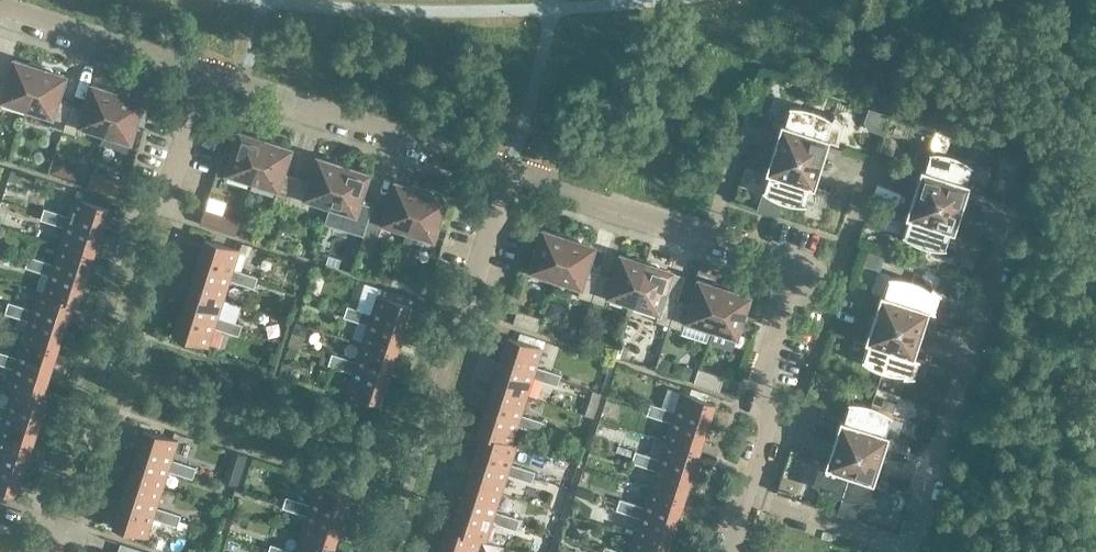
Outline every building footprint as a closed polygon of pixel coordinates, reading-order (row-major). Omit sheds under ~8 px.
[(27,108),(41,65),(31,62),(26,64),(14,60),(6,84),(0,82),(0,105),(2,100),(27,108)] [(49,127),(62,131),(71,105),(58,100),(66,76),(54,72),(51,69),(41,65),(27,108),(52,117),(49,127)] [(79,125),(105,133),(118,90),(109,87),(104,89),(92,85),(84,109),(71,105),(62,131),(76,135),(79,125)] [(118,90),(105,133),(101,144),(127,152),(143,101),(131,97),(128,94),(118,90)] [(798,155),(812,109),(809,108),(802,107),(795,106),(789,106),(789,108),(790,108),(785,124),(781,123),(780,125),(783,126),(781,134),(778,133),(773,147),(798,155)] [(838,143),(844,125),(845,124),(834,114),(830,118),(828,116),(822,113),(812,109),(798,155),(822,163),(827,148),(824,147),(826,140),(829,141),(829,140),(838,143)] [(226,173),(252,181),(266,138),(256,135),(252,136),(239,132),(226,173)] [(274,199),(288,203),(296,177),(283,173),(291,149),(279,145),(276,141),(266,138),(252,181),(277,189),(274,199)] [(783,201),(798,155),(773,147),(768,162),(772,163),(769,170),(766,169),(765,172),(769,173),(764,189),(763,189),(762,190),(768,194),(774,197),(783,201)] [(938,200),(952,155),(949,153),(942,152),(935,151),(929,151),(929,152),(918,148),(912,165),(911,164),(910,166),(921,169),(920,171),(923,172),(921,179),(918,178),(913,192),(938,200)] [(822,163),(798,155),(783,201),(786,202),(793,203),(800,204),(806,204),(824,210),(831,190),(812,184),(814,177),(817,178),(822,163)] [(938,200),(962,208),(967,194),(964,193),(966,185),(969,186),(970,184),(966,182),(971,166),(972,167),(973,166),(967,162),(961,158),(952,155),(938,200)] [(305,198),(330,206),(344,163),(334,160),(329,161),(317,157),(309,181),(296,177),(288,203),(301,208),(305,198)] [(354,166),(344,163),(330,206),(325,222),(363,235),(365,228),(374,202),(361,198),(369,174),(357,170),(354,166)] [(12,171),(10,179),(17,181),(20,173),(12,171)] [(92,173),(87,187),(113,195),(118,181),(92,173)] [(382,223),(408,231),(422,188),(412,185),(407,186),(395,182),(387,206),(374,202),(365,228),(379,233),(382,223)] [(422,188),(408,231),(433,239),(446,199),(434,195),(431,191),(422,188)] [(881,228),(902,235),(908,239),(914,242),(923,246),(938,200),(913,192),(906,216),(887,210),(881,228)] [(66,221),(101,233),(109,208),(74,197),(66,221)] [(938,200),(923,246),(927,247),(933,249),(940,249),(946,249),(946,248),(945,248),(950,231),(954,233),(955,230),(952,229),(954,222),(957,223),(962,208),(938,200)] [(49,222),(53,211),(44,208),(40,219),(49,222)] [(204,209),(200,223),(235,234),(239,221),(204,209)] [(62,214),(53,211),(49,222),(58,225),(62,214)] [(66,221),(59,245),(93,256),(101,233),(66,221)] [(555,279),(569,236),(559,232),(555,234),(543,230),(530,270),(555,279)] [(461,258),(478,257),(477,236),(460,238),(461,258)] [(578,297),(591,301),(599,275),(586,270),(594,246),(582,243),(579,239),(569,236),(555,279),(581,287),(578,297)] [(205,239),(197,264),(232,275),(240,250),(205,239)] [(86,280),(93,256),(59,245),(51,269),(86,280)] [(599,275),(591,301),(605,306),(608,296),(633,304),(647,261),(637,258),(632,259),(620,255),(613,279),(599,275)] [(34,270),(38,259),(29,256),(25,267),(34,270)] [(47,261),(38,259),(34,270),(43,273),(47,261)] [(279,259),(275,272),(293,278),(297,264),(279,259)] [(655,322),(669,326),(677,300),(664,295),(672,271),(660,267),(657,264),(647,261),(633,304),(658,312),(655,322)] [(232,275),(197,264),(189,287),(224,298),(232,275)] [(8,280),(10,269),(0,266),(0,278),(8,280)] [(51,269),(44,292),(43,293),(73,302),(73,303),(78,305),(86,280),(51,269)] [(245,285),(249,274),(240,271),(236,282),(245,285)] [(390,285),(416,293),(421,279),(395,271),(390,285)] [(258,277),(249,274),(245,285),(254,288),(258,277)] [(881,304),(878,303),(873,318),(897,326),(912,280),(908,279),(901,277),(895,277),(889,277),(889,278),(890,278),(885,294),(881,293),(880,296),(883,297),(881,304)] [(685,321),(711,329),(725,286),(715,283),(710,284),(698,280),(690,304),(677,300),(669,326),(682,331),(685,321)] [(897,326),(922,333),(926,319),(923,318),(926,310),(929,311),(929,310),(934,312),(940,294),(941,295),(942,294),(933,287),(931,290),(927,287),(921,283),(915,281),(912,280),(897,326)] [(725,286),(711,329),(737,337),(750,297),(738,293),(734,289),(725,286)] [(189,287),(182,311),(216,322),(224,298),(189,287)] [(65,326),(73,303),(73,302),(43,293),(44,292),(38,291),(31,315),(65,326)] [(369,319),(404,330),(412,306),(377,295),(369,319)] [(14,316),(17,305),(8,302),(5,313),(14,316)] [(26,307),(17,305),(14,316),(22,319),(26,307)] [(343,317),(352,320),(356,309),(347,306),(343,317)] [(365,312),(356,309),(352,320),(361,323),(365,312)] [(517,310),(512,324),(538,332),(542,318),(517,310)] [(216,322),(182,311),(174,336),(208,347),(216,322)] [(31,315),(23,339),(58,350),(65,326),(31,315)] [(864,360),(863,359),(862,360),(867,364),(873,367),(883,371),(897,326),(873,318),(868,332),(871,333),(869,341),(866,340),(865,342),(869,343),(864,360)] [(221,330),(230,333),(233,322),(224,319),(221,330)] [(369,319),(362,343),(396,354),(404,330),(369,319)] [(242,324),(233,322),(230,333),(239,336),(242,324)] [(296,322),(292,333),(303,337),(307,326),(296,322)] [(914,347),(917,348),(922,333),(897,326),(883,371),(886,372),(893,374),(900,374),(903,374),(903,377),(915,377),(915,376),(913,376),(919,358),(914,357),(915,355),(911,354),(914,347)] [(508,337),(500,361),(535,373),(543,348),(508,337)] [(23,339),(15,363),(50,374),(58,350),(23,339)] [(362,343),(354,367),(389,378),(396,354),(362,343)] [(620,344),(616,357),(624,360),(628,347),(620,344)] [(2,352),(0,358),(0,364),(7,367),(11,355),(2,352)] [(328,365),(337,368),(341,356),(332,353),(328,365)] [(350,359),(341,356),(337,368),(346,371),(350,359)] [(527,396),(535,373),(500,361),(493,385),(527,396)] [(671,375),(688,380),(692,368),(675,362),(671,375)] [(42,398),(42,397),(50,374),(15,363),(7,387),(12,389),(13,388),(42,398)] [(389,378),(354,367),(346,391),(381,403),(389,378)] [(694,382),(719,390),(724,377),(698,368),(694,382)] [(539,380),(548,383),(552,372),(543,369),(539,380)] [(561,375),(552,372),(548,383),(557,386),(561,375)] [(493,385),(485,409),(519,420),(527,396),(493,385)] [(13,388),(12,389),(5,412),(39,423),(47,399),(42,397),(42,398),(13,388)] [(673,417),(707,428),(715,403),(681,392),(673,417)] [(837,428),(832,443),(857,451),(872,405),(862,403),(855,402),(848,402),(848,403),(850,403),(844,420),(840,418),(839,421),(843,422),(840,429),(837,428)] [(656,418),(659,406),(650,403),(647,415),(656,418)] [(872,405),(857,451),(881,459),(886,444),(883,443),(885,436),(888,437),(889,434),(885,433),(891,416),(892,417),(892,416),(888,413),(882,409),(875,406),(872,405)] [(668,409),(659,406),(656,418),(665,421),(668,409)] [(512,444),(512,443),(519,420),(485,409),(477,434),(482,435),(482,434),(512,444)] [(0,427),(0,437),(32,447),(39,423),(5,412),(0,427)] [(533,431),(536,420),(527,417),(524,428),(533,431)] [(673,417),(665,441),(700,452),(707,428),(673,417)] [(545,422),(536,420),(533,431),(542,434),(545,422)] [(144,429),(136,454),(170,465),(178,441),(144,429)] [(482,435),(475,458),(509,469),(517,445),(512,443),(512,444),(482,434),(482,435)] [(32,447),(0,437),(0,463),(24,471),(32,447)] [(692,476),(700,452),(665,441),(657,465),(692,476)] [(824,487),(826,489),(832,493),(839,495),(842,497),(857,451),(832,443),(828,458),(831,459),(829,466),(825,465),(825,466),(819,464),(813,482),(812,481),(811,482),(822,490),(824,487)] [(640,465),(644,454),(635,451),(631,462),(640,465)] [(852,499),(859,500),(862,500),(862,504),(876,503),(876,501),(875,501),(880,484),(874,482),(874,481),(871,480),(874,472),(877,473),(881,459),(857,451),(842,497),(852,499)] [(576,475),(581,456),(562,452),(558,471),(576,475)] [(170,465),(136,454),(128,478),(163,489),(170,465)] [(653,457),(644,454),(640,465),(649,468),(653,457)] [(467,482),(501,493),(509,469),(475,458),(467,482)] [(184,476),(187,464),(178,462),(175,473),(184,476)] [(0,463),(0,490),(16,495),(24,471),(0,463)] [(196,467),(187,464),(184,476),(193,479),(196,467)] [(657,465),(650,488),(684,499),(692,476),(657,465)] [(513,477),(522,480),(526,469),(517,466),(513,477)] [(535,472),(526,469),(522,480),(531,483),(535,472)] [(128,478),(120,502),(155,513),(163,489),(128,478)] [(782,480),(779,491),(787,494),(790,483),(782,480)] [(467,482),(459,506),(494,517),(501,493),(467,482)] [(316,485),(308,510),(343,521),(351,496),(316,485)] [(650,488),(642,512),(677,523),(684,499),(650,488)] [(291,510),(295,499),(286,496),(282,508),(291,510)] [(304,502),(295,499),(291,510),(300,513),(304,502)] [(625,513),(629,501),(620,499),(616,510),(625,513)] [(638,504),(629,501),(625,513),(634,516),(638,504)] [(155,513),(120,502),(112,526),(147,537),(155,513)] [(481,539),(481,540),(486,542),(494,517),(459,506),(452,529),(452,530),(481,539)] [(168,524),(172,512),(163,509),(159,521),(168,524)] [(343,521),(308,510),(300,534),(335,545),(343,521)] [(181,515),(172,512),(168,524),(177,526),(181,515)] [(634,536),(669,547),(677,523),(642,512),(634,536)] [(507,528),(511,516),(502,513),(498,525),(507,528)] [(520,519),(511,516),(507,528),(516,531),(520,519)] [(547,545),(552,531),(526,520),(521,534),(547,545)] [(439,551),(477,551),(481,540),(481,539),(452,530),(452,529),(447,527),(439,551)] [(295,551),(333,551),(335,545),(300,534),(295,551)] [(629,551),(667,551),(669,547),(634,536),(629,551)] [(120,543),(117,551),(145,551),(120,543)] [(279,547),(270,544),(268,551),(278,551),(279,547)]
